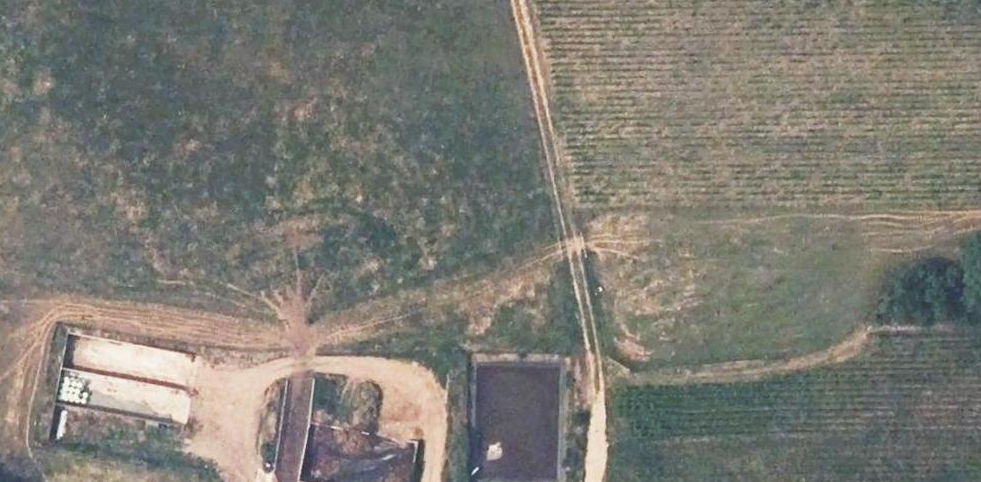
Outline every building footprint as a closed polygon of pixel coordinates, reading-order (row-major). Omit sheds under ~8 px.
[(63,373),(57,397),(98,405),(103,382),(63,373)] [(392,440),(389,466),(413,469),(416,443),(392,440)]
